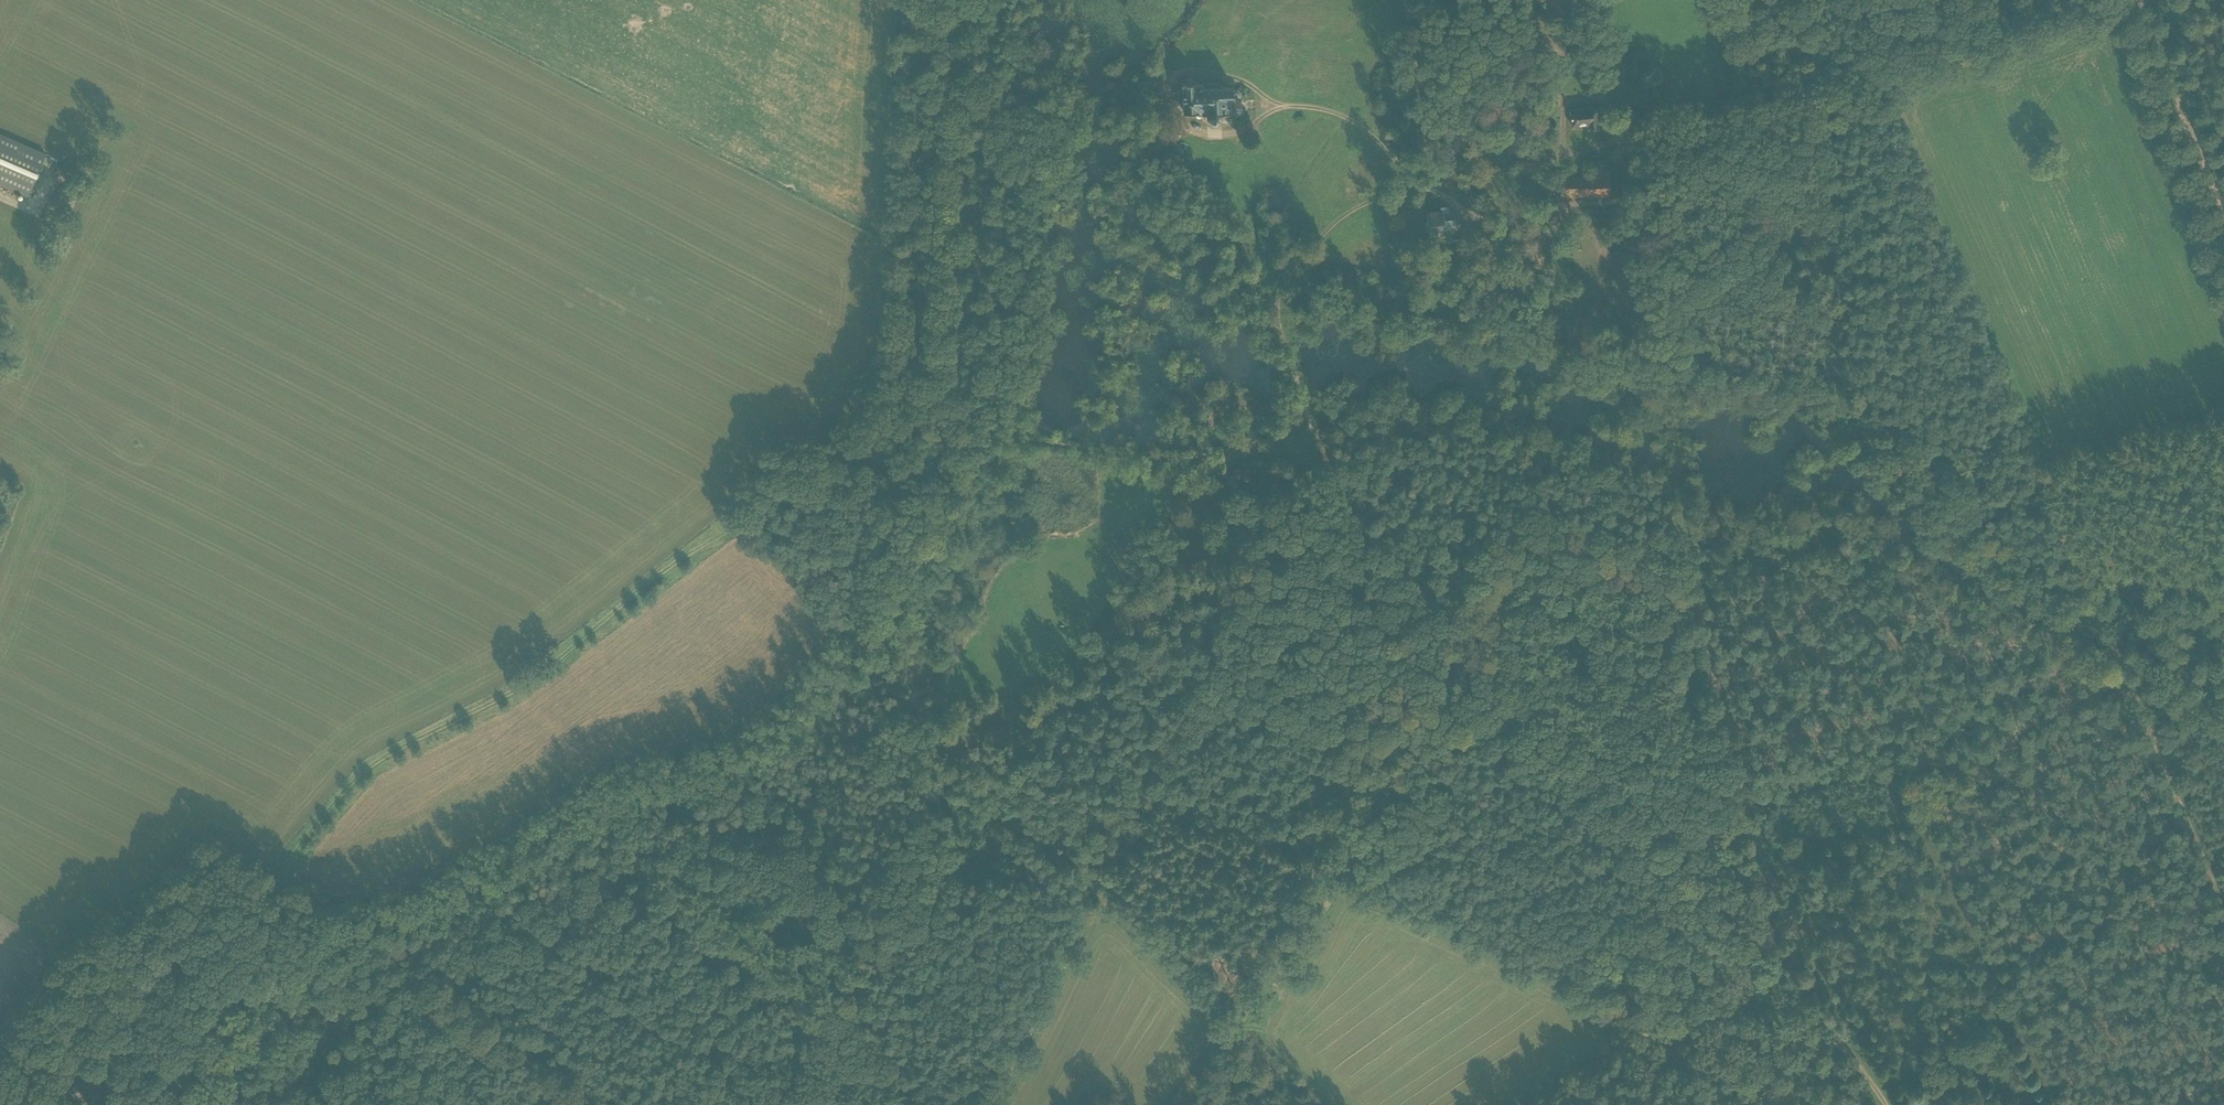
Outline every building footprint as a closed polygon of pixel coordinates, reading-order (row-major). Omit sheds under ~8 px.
[(1198,83),(1182,84),(1183,113),(1200,113),(1200,111),(1202,111),(1202,114),(1208,114),(1208,119),(1211,122),(1216,122),(1219,119),(1219,114),(1218,113),(1235,112),(1234,99),(1238,99),(1241,96),(1241,92),(1238,89),(1233,90),(1233,87),(1202,89),(1202,86),(1201,85),(1199,85),(1198,83)] [(1549,98),(1556,97),(1554,86),(1548,87),(1549,98)] [(1596,109),(1570,112),(1572,127),(1588,124),(1588,130),(1599,128),(1596,109)] [(27,196),(45,155),(0,135),(0,185),(27,196)] [(1604,177),(1560,177),(1561,196),(1610,197),(1609,169),(1604,169),(1604,177)] [(1441,211),(1427,213),(1430,241),(1443,240),(1444,243),(1453,242),(1452,235),(1455,231),(1454,219),(1448,213),(1447,207),(1440,208),(1441,211)] [(1554,271),(1560,265),(1554,258),(1548,264),(1554,271)] [(1554,278),(1519,269),(1518,277),(1552,285),(1554,278)]
